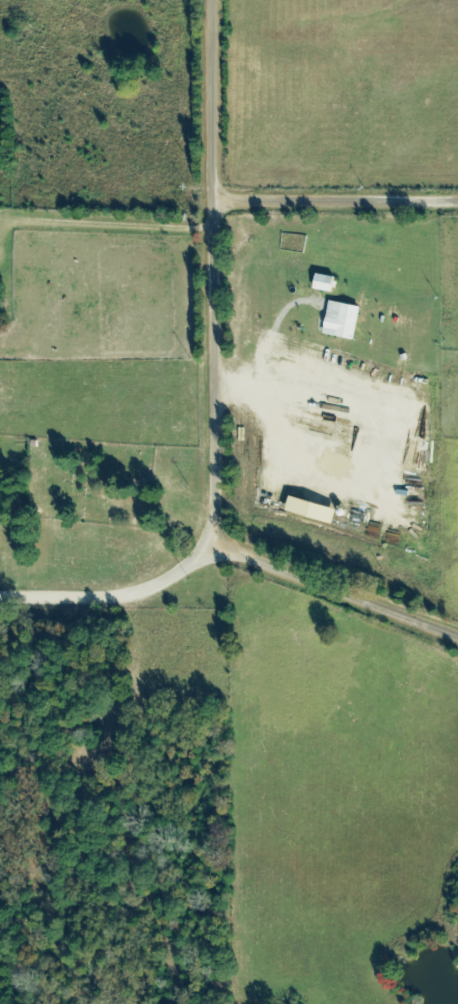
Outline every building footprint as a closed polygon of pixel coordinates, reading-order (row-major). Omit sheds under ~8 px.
[(363,309),(332,302),(326,335),(356,342),(363,309)]
